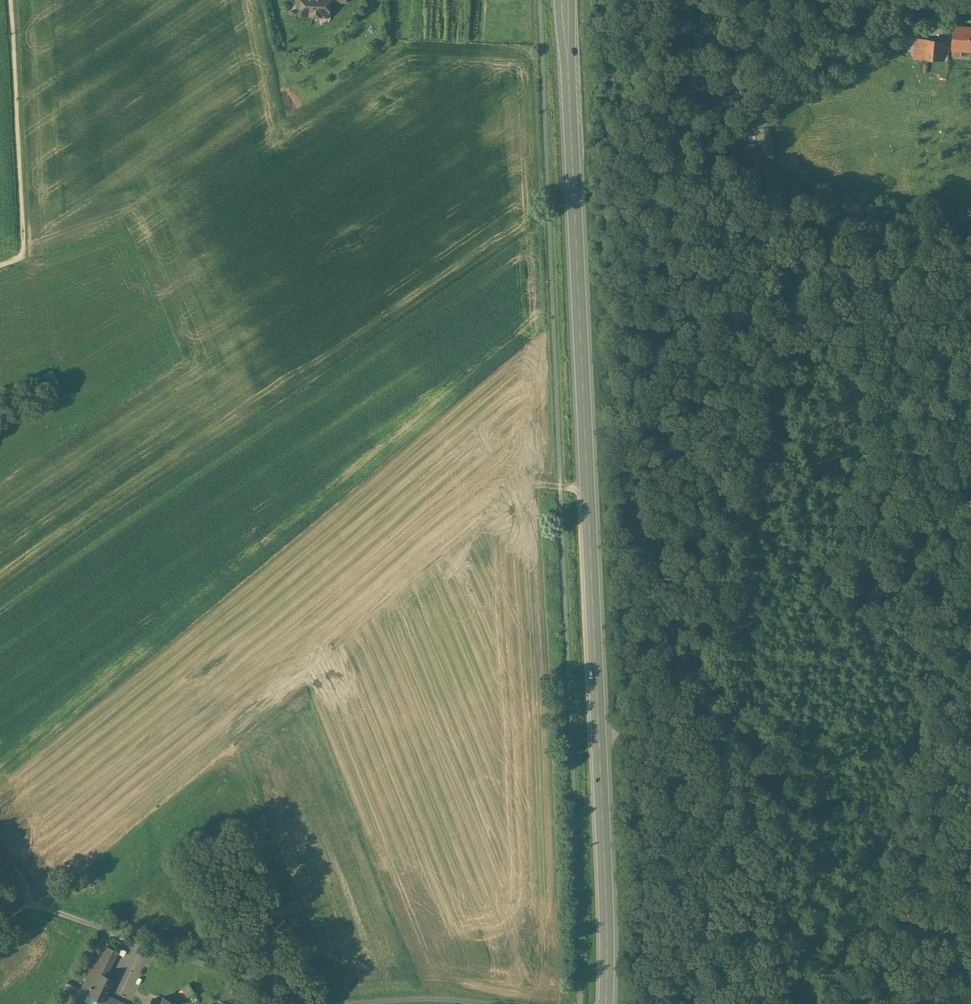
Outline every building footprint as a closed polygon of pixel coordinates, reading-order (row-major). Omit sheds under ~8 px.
[(300,14),(310,15),(312,17),(317,18),(317,17),(322,13),(328,14),(329,1),(329,0),(301,0),(300,14)] [(955,26),(954,32),(953,42),(953,43),(953,48),(953,54),(961,55),(962,49),(970,50),(970,28),(955,26)] [(924,40),(915,39),(914,58),(923,59),(923,58),(924,40)] [(945,42),(924,40),(923,58),(923,59),(943,60),(945,42)] [(51,389),(60,386),(53,369),(44,373),(51,389)] [(86,1003),(133,1003),(110,993),(116,978),(106,973),(117,950),(104,944),(83,990),(66,982),(61,993),(86,1003)] [(190,982),(182,986),(187,997),(195,993),(190,982)]
